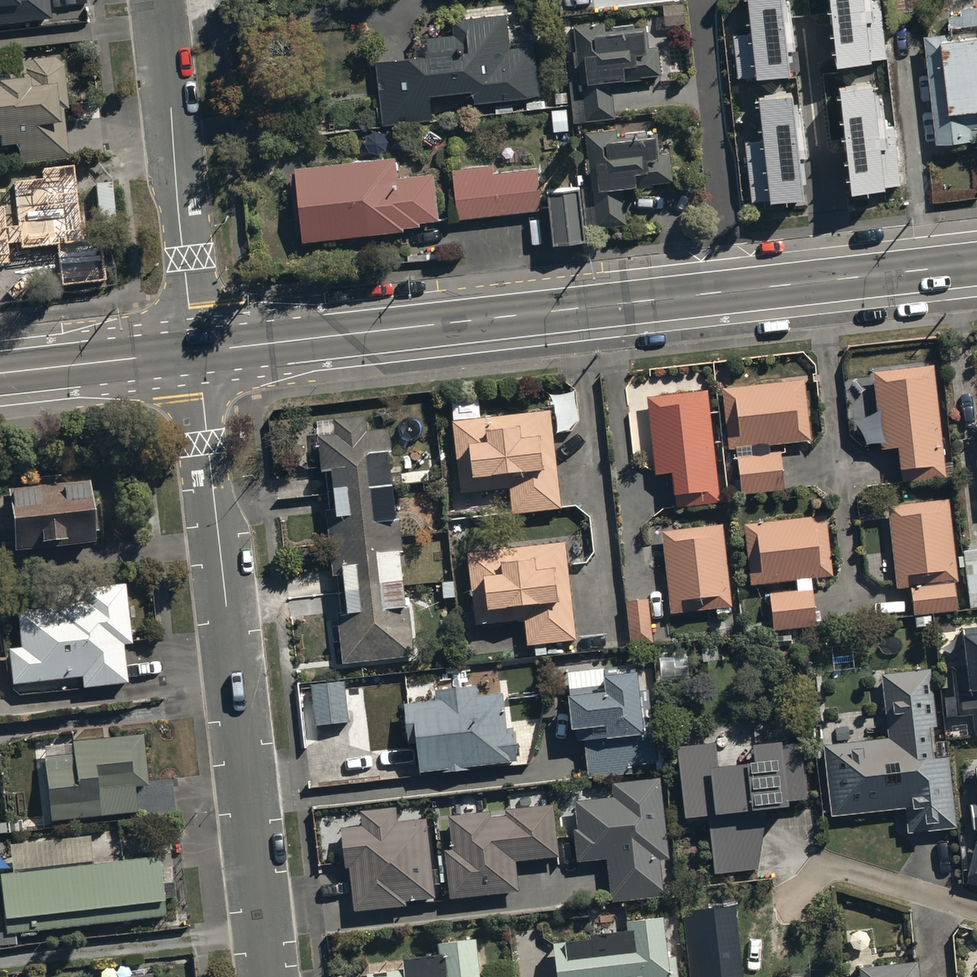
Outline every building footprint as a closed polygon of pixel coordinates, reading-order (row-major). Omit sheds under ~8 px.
[(50,21),(48,0),(0,0),(0,27),(50,21)] [(782,0),(747,0),(751,34),(733,36),(738,82),(790,76),(782,0)] [(837,69),(886,63),(878,0),(871,1),(871,0),(829,0),(837,69)] [(684,6),(662,8),(664,29),(686,27),(684,6)] [(937,147),(937,150),(976,146),(976,143),(976,8),(962,10),(962,16),(925,20),(937,147)] [(509,51),(506,18),(452,23),(454,38),(426,41),(427,54),(424,55),(424,62),(375,66),(381,128),(430,123),(428,102),(472,98),(473,108),(539,102),(534,49),(509,51)] [(573,29),(575,54),(572,54),(574,70),(576,70),(578,83),(569,84),(573,126),(615,122),(612,88),(624,86),(624,84),(641,83),(641,79),(660,78),(659,68),(663,68),(661,45),(659,46),(658,34),(647,35),(646,30),(633,32),(633,23),(611,25),(612,34),(605,34),(604,27),(573,29)] [(28,54),(20,64),(22,87),(0,89),(0,154),(17,153),(18,168),(66,164),(62,113),(67,113),(63,70),(53,61),(47,62),(46,53),(28,54)] [(873,85),(839,89),(852,196),(901,191),(894,127),(878,129),(873,85)] [(792,96),(759,100),(763,140),(746,142),(753,203),(770,201),(770,205),(804,202),(792,96)] [(590,189),(581,190),(586,233),(625,229),(622,195),(636,193),(636,190),(651,189),(651,187),(674,185),(671,157),(656,158),(654,140),(648,141),(647,134),(623,136),(623,131),(584,135),(587,160),(584,160),(586,177),(588,176),(590,189)] [(300,222),(302,246),(404,236),(403,231),(420,229),(420,226),(439,224),(434,178),(397,181),(395,161),(294,170),(295,176),(289,176),(293,223),(300,222)] [(452,171),(457,222),(541,214),(537,171),(493,176),(492,168),(452,171)] [(578,193),(547,196),(552,251),(583,248),(578,193)] [(941,474),(930,368),(869,374),(876,451),(893,450),(896,478),(941,474)] [(775,380),(718,384),(723,443),(745,442),(745,452),(730,454),(733,490),(779,487),(776,448),(764,449),(764,440),(802,437),(797,371),(774,373),(775,380)] [(712,493),(701,392),(644,399),(653,475),(667,473),(670,498),(712,493)] [(558,507),(545,409),(449,421),(458,489),(504,483),(508,513),(558,507)] [(335,435),(315,437),(337,666),(408,659),(386,430),(361,432),(359,416),(333,419),(335,435)] [(0,500),(0,544),(10,543),(12,557),(93,551),(88,485),(60,487),(60,480),(34,482),(35,492),(6,494),(6,499),(0,500)] [(945,502),(886,507),(893,589),(951,584),(945,502)] [(818,516),(740,520),(743,581),(821,577),(818,516)] [(719,526),(662,529),(666,611),(724,608),(719,526)] [(563,540),(461,549),(468,622),(521,617),(523,647),(572,642),(563,540)] [(963,551),(971,614),(976,613),(976,550),(963,551)] [(909,589),(911,614),(953,612),(951,587),(909,589)] [(7,653),(11,689),(81,682),(82,693),(126,689),(122,650),(131,649),(124,588),(61,594),(63,612),(16,617),(19,652),(7,653)] [(643,592),(621,595),(627,638),(649,635),(643,592)] [(805,593),(764,593),(764,628),(805,628),(805,593)] [(961,632),(965,670),(954,671),(957,698),(944,700),(946,720),(974,717),(976,735),(976,630),(961,632)] [(605,687),(568,691),(574,748),(587,747),(590,779),(630,775),(630,770),(658,767),(651,697),(640,698),(637,668),(603,672),(605,687)] [(888,742),(827,748),(834,815),(904,807),(907,834),(949,829),(942,764),(932,765),(928,733),(938,732),(931,673),(880,679),(888,742)] [(341,682),(310,684),(312,726),(344,725),(341,682)] [(431,701),(400,704),(407,773),(504,763),(497,694),(469,697),(468,686),(430,690),(431,701)] [(704,744),(674,748),(681,816),(719,812),(722,841),(717,841),(720,871),(767,866),(763,831),(758,833),(757,814),(790,812),(787,804),(802,802),(799,768),(806,767),(802,731),(769,734),(772,756),(751,758),(750,754),(725,756),(726,762),(706,764),(704,744)] [(49,827),(50,827),(137,817),(134,792),(147,791),(141,735),(124,737),(125,740),(72,746),(72,748),(44,751),(44,755),(40,756),(41,763),(43,763),(49,827)] [(616,803),(578,807),(581,835),(573,835),(577,869),(607,866),(611,900),(663,894),(659,864),(667,863),(658,784),(614,789),(616,803)] [(398,815),(359,819),(361,830),(341,832),(346,871),(351,870),(356,913),(400,908),(399,904),(431,900),(421,818),(399,820),(398,815)] [(553,815),(452,825),(456,856),(448,859),(452,901),(516,895),(513,867),(558,863),(553,815)] [(12,878),(0,879),(0,898),(4,938),(165,922),(159,862),(92,869),(89,842),(9,850),(12,878)] [(966,886),(976,889),(976,844),(966,886)] [(683,917),(690,976),(744,976),(736,905),(691,910),(692,916),(683,917)] [(553,944),(557,976),(674,976),(671,951),(666,951),(662,918),(627,922),(628,930),(591,934),(593,939),(553,944)] [(367,976),(368,976),(480,976),(475,939),(440,943),(442,959),(402,964),(403,971),(367,976)] [(857,967),(858,976),(918,976),(916,960),(857,967)]
